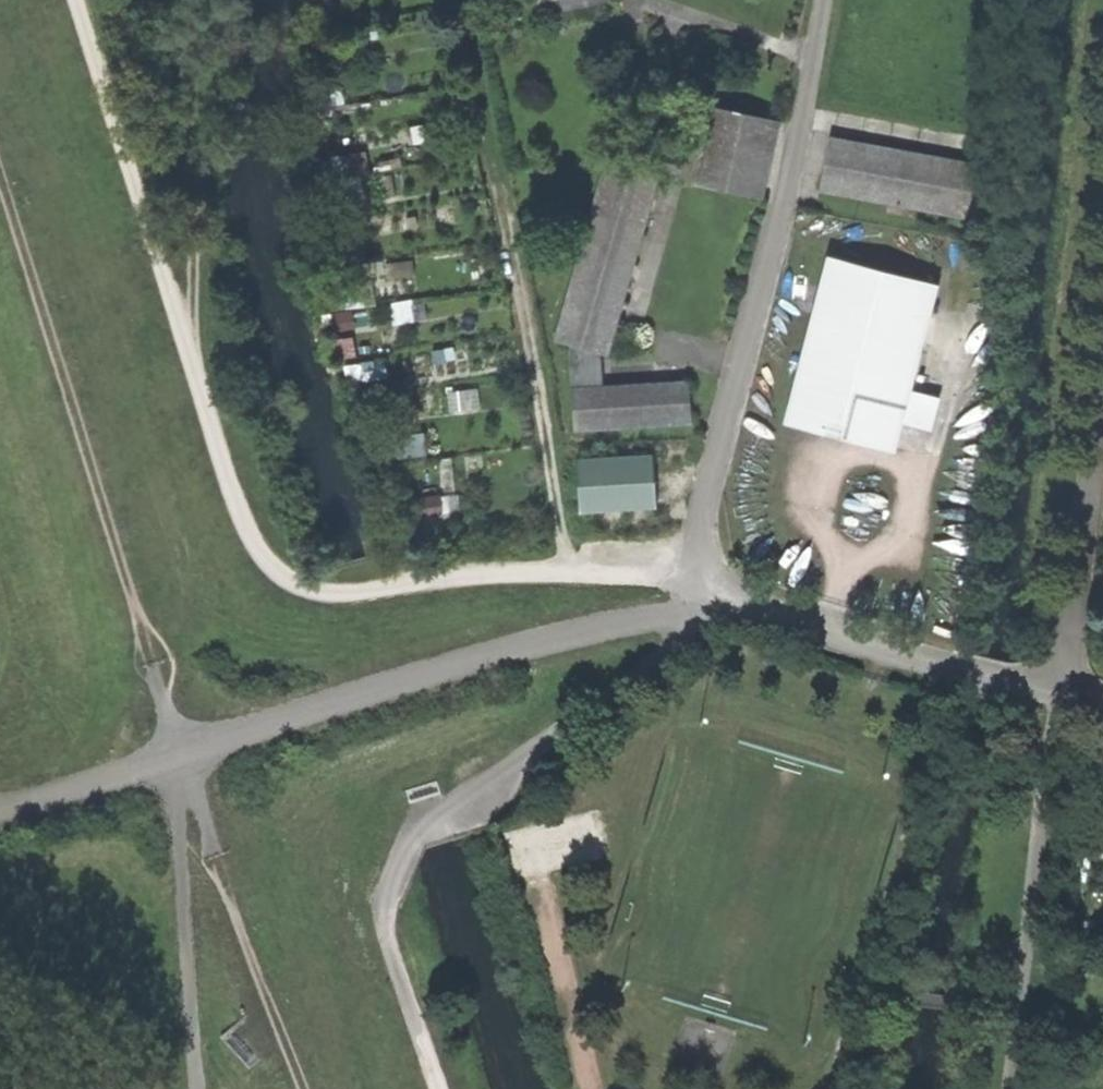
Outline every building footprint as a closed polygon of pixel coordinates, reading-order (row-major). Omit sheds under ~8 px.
[(613,3),(612,0),(563,0),(566,14),(613,3)] [(780,125),(716,111),(700,187),(764,201),(780,125)] [(831,139),(820,194),(979,225),(990,170),(831,139)] [(609,359),(657,178),(602,163),(555,345),(569,349),(603,358),(609,359)] [(912,392),(941,288),(832,258),(786,425),(895,455),(903,426),(932,434),(942,400),(912,392)] [(603,358),(569,349),(572,390),(605,388),(603,358)] [(605,388),(572,390),(574,436),(694,429),(691,383),(605,388)] [(651,447),(600,450),(606,560),(657,557),(651,447)]
